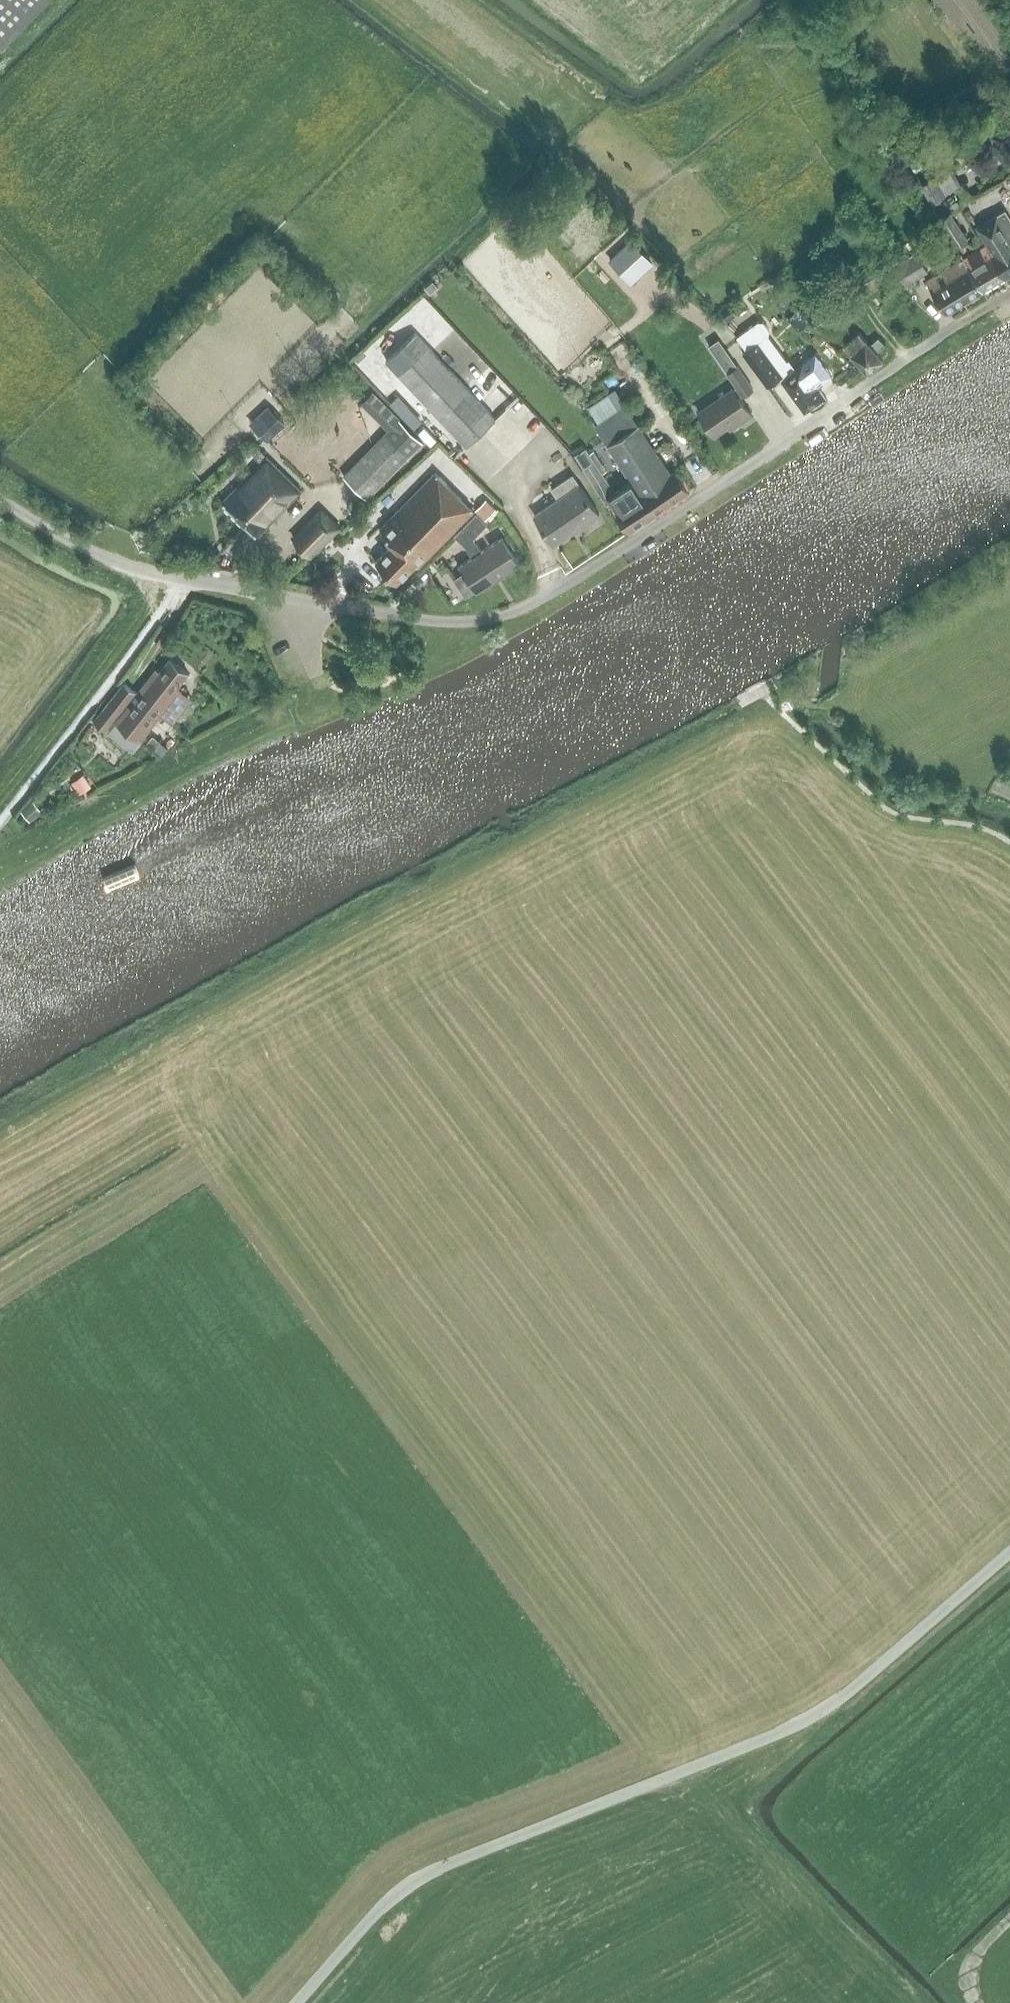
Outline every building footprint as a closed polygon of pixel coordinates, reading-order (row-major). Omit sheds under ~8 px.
[(49,0),(0,0),(0,50),(49,0)] [(1009,146),(1002,133),(992,138),(1000,152),(1009,146)] [(932,202),(961,184),(951,168),(936,177),(935,174),(920,184),(932,202)] [(985,246),(1004,277),(1009,274),(1009,219),(1005,210),(985,222),(976,228),(987,245),(985,246)] [(969,240),(951,213),(940,220),(958,247),(969,240)] [(631,240),(610,260),(632,283),(653,263),(631,240)] [(985,246),(964,259),(983,290),(1004,277),(985,246)] [(903,261),(912,275),(914,280),(928,272),(919,256),(917,253),(903,261)] [(983,290),(964,259),(943,272),(927,282),(946,312),(983,290)] [(424,287),(430,294),(438,287),(432,280),(424,287)] [(726,321),(736,315),(731,306),(720,312),(726,321)] [(768,387),(781,377),(784,381),(783,382),(805,411),(826,396),(802,364),(794,370),(768,335),(769,330),(763,321),(757,321),(736,337),(747,351),(743,353),(768,387)] [(844,345),(868,372),(882,359),(877,352),(885,345),(878,337),(870,344),(859,332),(844,345)] [(394,352),(386,360),(398,373),(466,446),(496,419),(415,333),(394,352)] [(823,341),(816,333),(812,338),(819,345),(823,341)] [(740,398),(753,389),(737,366),(725,349),(715,356),(727,372),(737,387),(734,389),(734,388),(698,412),(714,435),(736,420),(738,424),(752,415),(740,398)] [(385,432),(343,475),(367,498),(409,456),(424,441),(373,391),(361,403),(388,429),(385,432)] [(595,424),(634,485),(634,486),(654,516),(690,492),(676,470),(670,474),(626,405),(595,424)] [(277,415),(259,432),(267,440),(285,423),(277,415)] [(634,486),(634,485),(631,487),(628,484),(616,492),(607,480),(585,448),(574,456),(595,488),(607,504),(610,502),(630,531),(654,516),(634,486)] [(237,486),(222,501),(257,536),(301,490),(266,456),(237,486)] [(435,472),(380,529),(394,543),(375,561),(397,583),(415,564),(418,567),(474,510),(435,472)] [(554,544),(599,514),(572,475),(556,486),(552,489),(558,498),(534,515),(554,544)] [(477,507),(487,518),(497,508),(486,498),(477,507)] [(294,538),(310,555),(338,527),(321,510),(294,538)] [(476,513),(455,535),(465,546),(473,557),(460,565),(463,570),(453,577),(466,595),(475,588),(477,592),(519,564),(502,537),(482,551),(473,538),(487,524),(476,513)] [(140,689),(138,692),(124,681),(94,719),(132,751),(181,688),(178,686),(188,673),(170,658),(159,672),(156,669),(145,683),(140,689)] [(152,735),(147,742),(155,749),(161,742),(152,735)] [(72,782),(80,794),(91,786),(83,774),(72,782)] [(21,810),(31,822),(42,812),(32,800),(21,810)]
